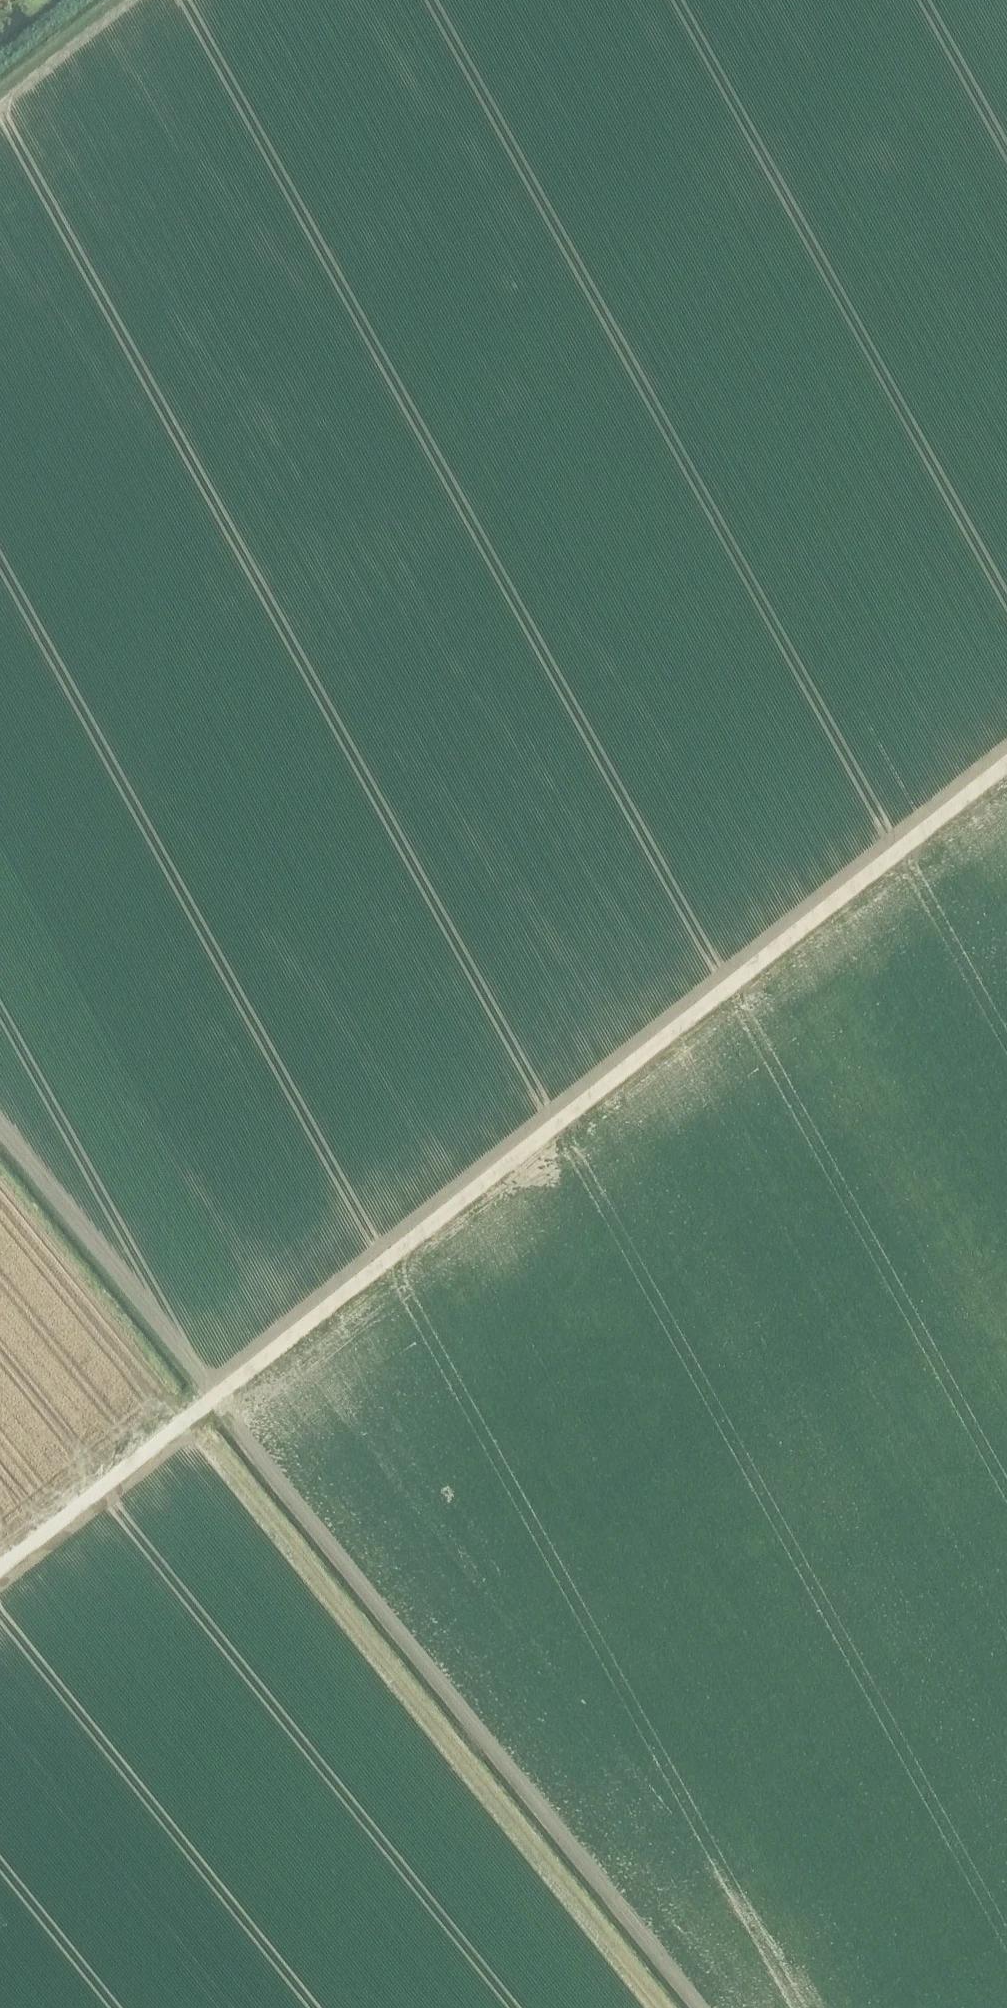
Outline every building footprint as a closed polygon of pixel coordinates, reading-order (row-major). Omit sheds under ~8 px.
[(283,1363),(297,1354),(291,1344),(276,1353),(283,1363)] [(269,1376),(280,1368),(273,1358),(262,1365),(269,1376)]
